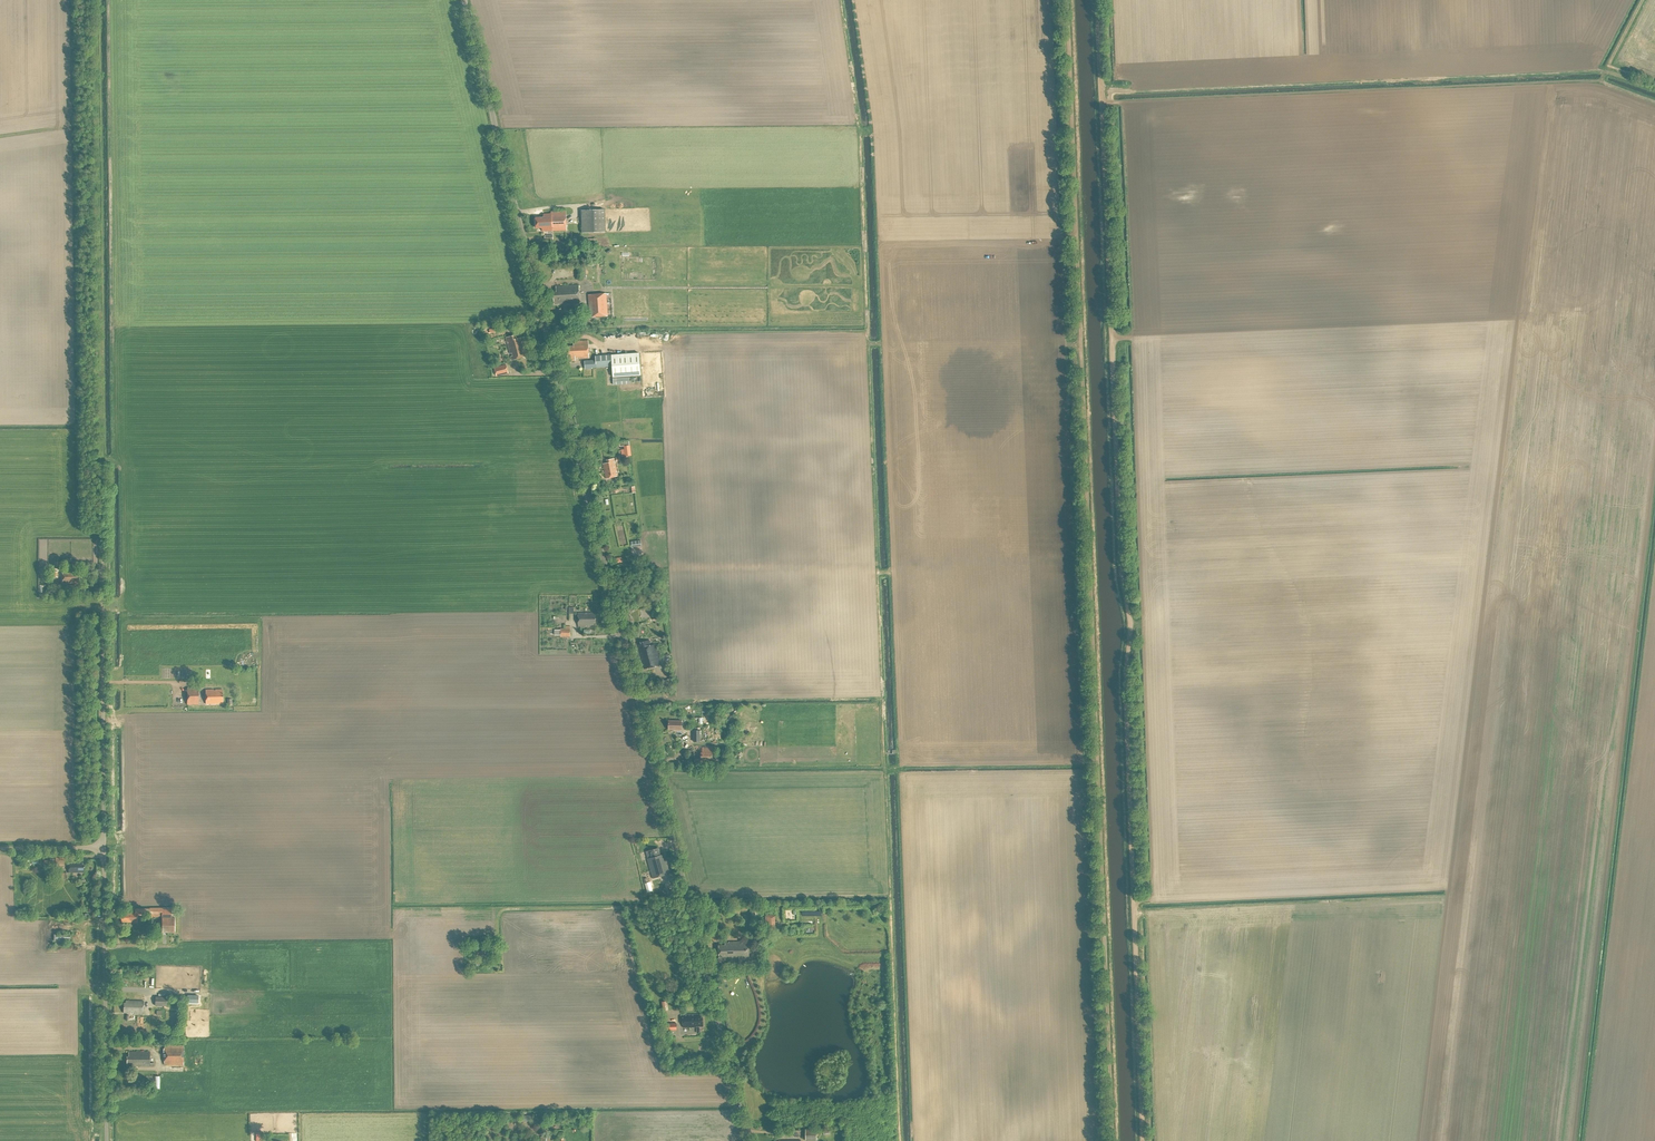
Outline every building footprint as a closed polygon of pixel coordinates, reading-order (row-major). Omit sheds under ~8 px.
[(605,209),(582,210),(583,233),(606,232),(605,209)] [(542,232),(566,231),(566,211),(552,211),(552,214),(544,214),(544,217),(536,218),(536,228),(542,228),(542,232)] [(554,305),(580,303),(578,285),(556,287),(557,293),(554,294),(554,305)] [(590,318),(608,317),(607,294),(588,295),(590,318)] [(517,339),(516,335),(506,338),(507,343),(512,361),(530,356),(524,337),(517,339)] [(575,358),(589,358),(588,341),(573,342),(574,347),(567,347),(567,356),(568,356),(568,360),(574,360),(574,359),(575,359),(575,358)] [(640,353),(612,355),(596,356),(596,360),(584,361),(585,370),(592,369),(591,367),(597,367),(613,366),(613,377),(641,375),(640,353)] [(494,368),(496,377),(508,373),(506,364),(494,368)] [(630,445),(624,446),(624,449),(621,450),(622,457),(631,456),(630,445)] [(606,479),(618,477),(614,459),(606,460),(607,464),(603,464),(606,479)] [(79,583),(79,571),(72,571),(72,570),(62,570),(62,584),(79,583)] [(594,623),(595,623),(595,613),(578,613),(578,629),(586,628),(586,626),(594,626),(594,623)] [(560,637),(571,637),(571,626),(566,626),(566,628),(561,628),(561,630),(555,630),(555,635),(560,635),(560,637)] [(643,669),(662,664),(656,644),(651,646),(649,640),(641,642),(641,644),(637,645),(643,669)] [(664,663),(672,662),(670,654),(663,655),(664,663)] [(187,705),(198,705),(198,687),(187,687),(187,705)] [(206,704),(223,704),(223,689),(206,690),(206,704)] [(681,721),(668,721),(668,723),(668,724),(668,730),(681,730),(681,721)] [(714,759),(715,759),(715,747),(694,747),(694,766),(714,765),(714,759)] [(654,880),(672,875),(666,854),(661,855),(660,851),(658,851),(657,849),(646,852),(648,859),(654,880)] [(56,866),(65,866),(65,857),(56,857),(56,866)] [(84,872),(84,864),(82,864),(82,861),(68,861),(68,872),(84,872)] [(751,906),(751,917),(759,917),(759,906),(751,906)] [(123,915),(121,915),(122,922),(134,922),(134,923),(138,923),(138,915),(143,915),(143,913),(150,913),(150,917),(162,917),(163,932),(175,932),(175,917),(172,917),(171,909),(163,909),(163,908),(150,908),(150,909),(135,909),(135,912),(123,913),(123,915)] [(719,962),(749,960),(748,942),(729,943),(729,944),(725,944),(725,945),(718,946),(719,962)] [(486,955),(494,955),(493,947),(478,947),(478,958),(486,957),(486,955)] [(185,995),(185,1004),(197,1004),(197,995),(185,995)] [(166,1005),(166,997),(155,997),(155,1005),(166,1005)] [(133,1014),(144,1014),(144,1001),(126,1001),(126,1003),(123,1002),(123,1014),(130,1014),(130,1012),(133,1012),(133,1014)] [(696,1027),(703,1027),(703,1018),(701,1018),(701,1014),(683,1015),(683,1028),(696,1028),(696,1027)] [(164,1065),(184,1065),(184,1044),(164,1045),(164,1065)] [(127,1066),(150,1066),(155,1066),(155,1063),(150,1063),(150,1052),(129,1052),(129,1056),(127,1056),(127,1066)] [(804,1140),(815,1140),(815,1127),(804,1127),(804,1140)]
